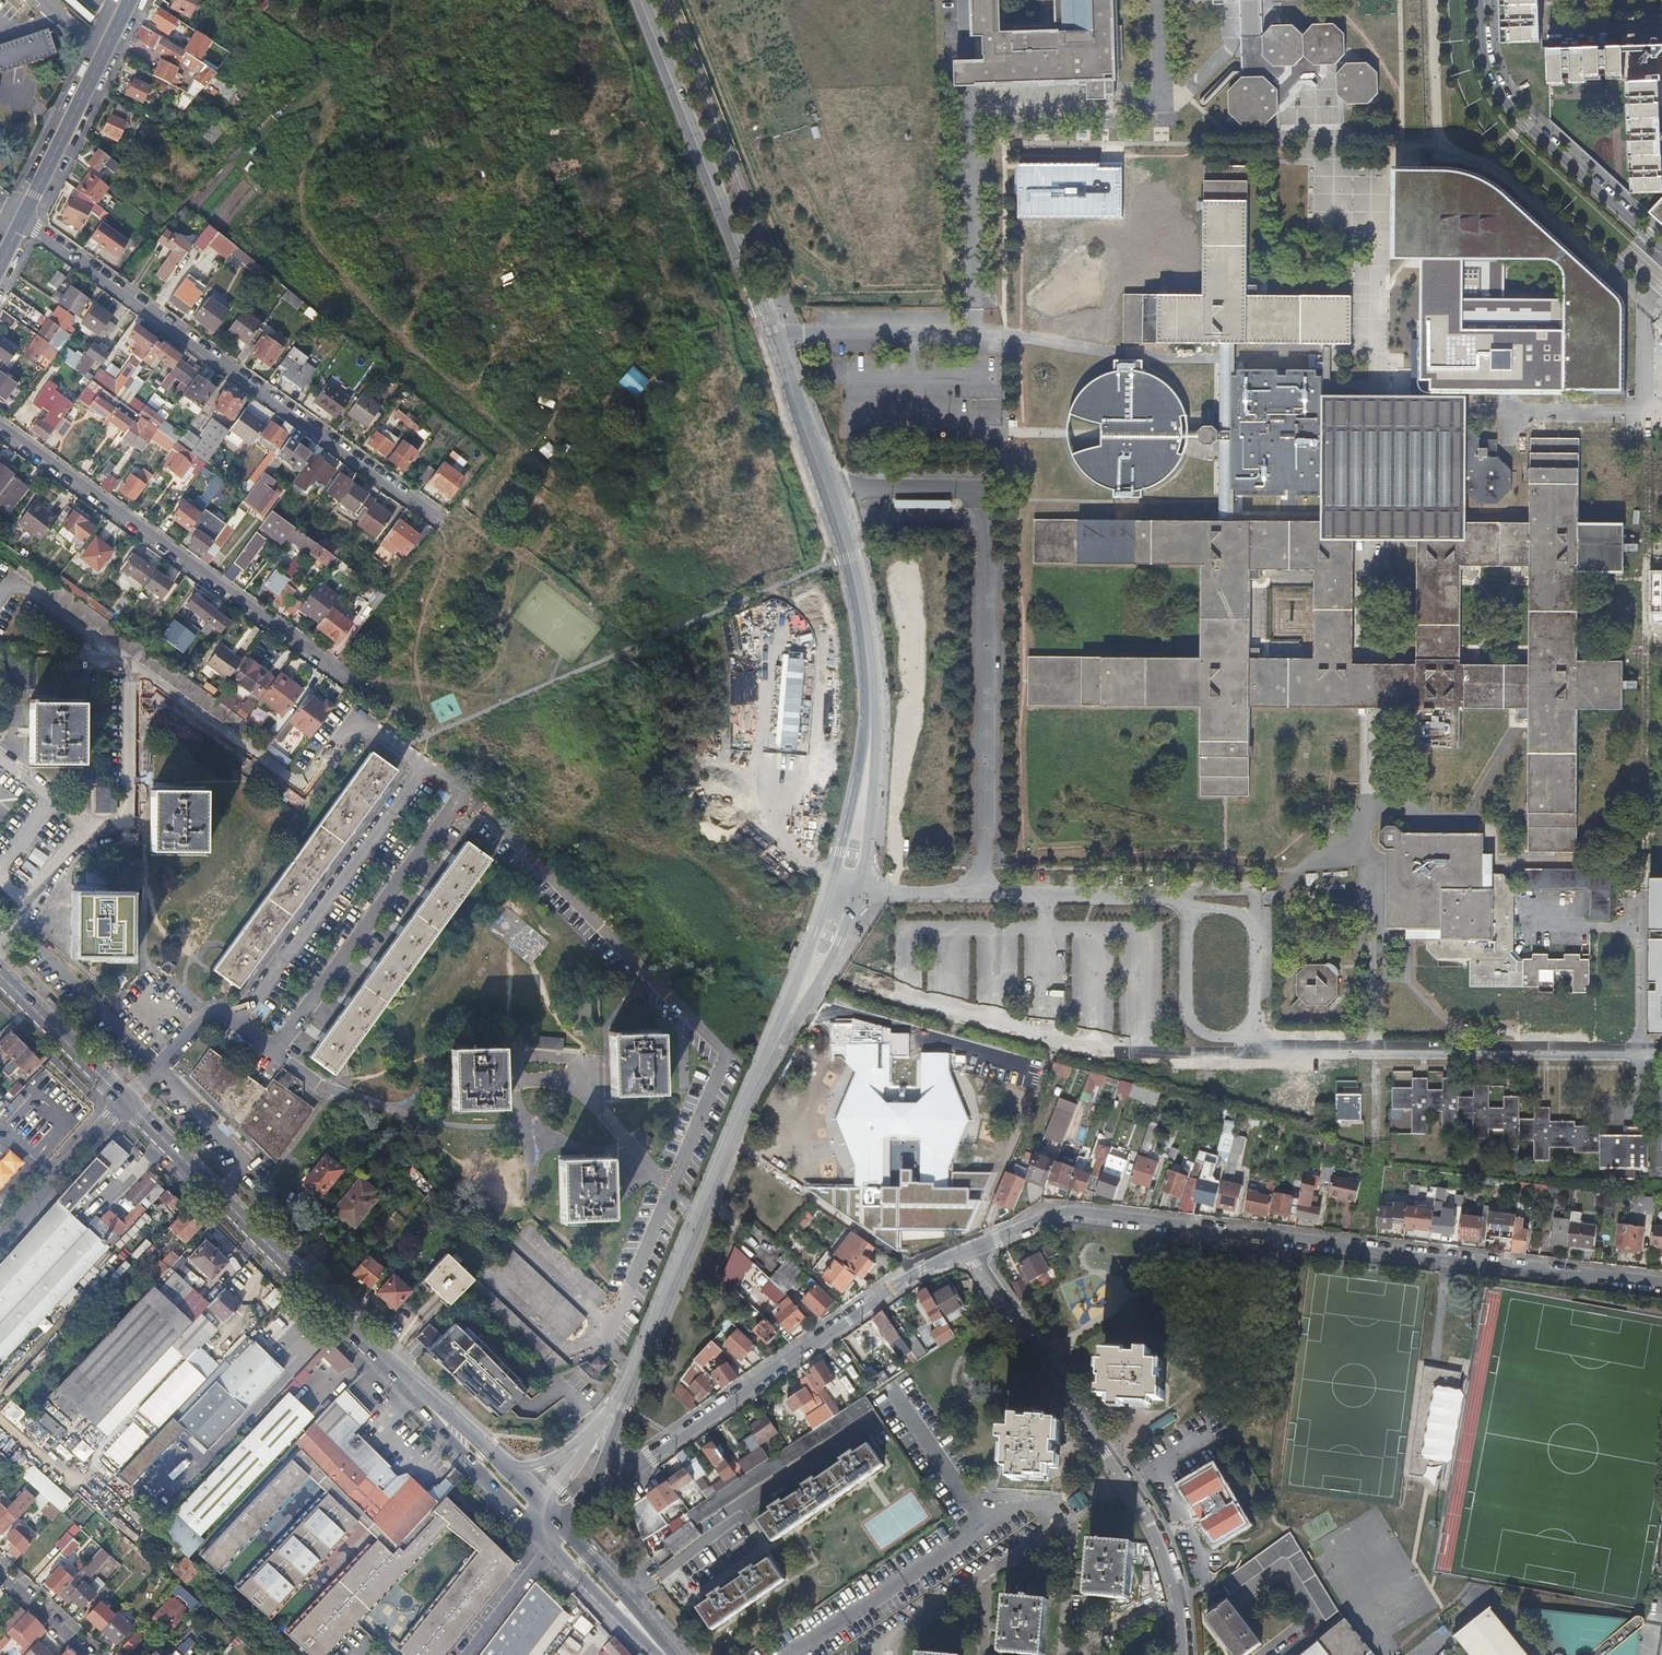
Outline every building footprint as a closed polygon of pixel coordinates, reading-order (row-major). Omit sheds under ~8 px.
[(153,5),(160,9),(168,14),(171,8),(189,17),(198,0),(173,0),(171,4),(162,0),(155,0),(153,5)] [(263,9),(270,0),(263,0),(259,6),(263,9)] [(974,36),(985,35),(986,59),(967,60),(957,60),(957,85),(969,85),(1010,84),(1095,81),(1119,81),(1116,0),(1064,0),(1065,30),(1063,30),(1063,29),(1003,31),(1002,0),(973,0),(974,36)] [(1536,41),(1535,26),(1537,26),(1537,18),(1535,18),(1534,0),(1513,0),(1514,41),(1536,41)] [(168,14),(160,9),(152,20),(160,25),(158,27),(167,33),(171,28),(173,23),(176,18),(168,14)] [(1344,33),(1333,23),(1313,24),(1303,35),(1303,56),(1310,61),(1314,65),(1323,65),(1335,64),(1345,54),(1344,47),(1344,33)] [(1263,38),(1263,56),(1268,61),(1273,66),(1289,66),(1295,66),(1303,56),(1303,35),(1292,25),(1272,25),(1263,35),(1263,38)] [(194,95),(202,85),(215,69),(185,53),(186,51),(142,27),(139,33),(132,48),(180,63),(181,60),(200,70),(188,92),(194,95)] [(2,74),(57,57),(48,30),(0,46),(0,76),(2,74)] [(194,51),(192,55),(208,64),(216,50),(202,43),(196,53),(194,51)] [(1624,73),(1624,50),(1608,50),(1608,49),(1602,49),(1602,51),(1571,52),(1571,50),(1564,50),(1565,52),(1548,53),(1549,78),(1572,78),(1581,77),(1587,77),(1587,75),(1624,73)] [(1649,59),(1653,54),(1648,50),(1643,57),(1642,59),(1643,60),(1647,62),(1649,62),(1649,60),(1649,59)] [(160,60),(152,75),(175,86),(180,75),(176,73),(177,69),(160,60)] [(1377,72),(1367,62),(1363,62),(1346,62),(1337,72),(1337,77),(1337,83),(1337,94),(1348,103),(1369,103),(1378,93),(1377,72)] [(1264,75),(1242,76),(1228,91),(1229,111),(1243,125),(1265,125),(1278,111),(1278,103),(1278,98),(1278,88),(1271,82),(1264,75)] [(167,85),(154,77),(150,86),(164,93),(167,85)] [(129,89),(127,94),(142,102),(144,97),(152,100),(156,91),(149,87),(134,80),(132,85),(129,89)] [(1655,95),(1654,80),(1632,80),(1633,140),(1634,148),(1635,192),(1658,191),(1657,175),(1659,175),(1659,169),(1657,169),(1656,139),(1658,138),(1658,132),(1656,132),(1655,105),(1655,102),(1657,102),(1657,95),(1655,95)] [(180,93),(178,97),(186,101),(188,97),(180,93)] [(186,101),(178,97),(176,96),(170,106),(179,111),(186,101)] [(129,127),(125,125),(129,118),(115,112),(104,134),(108,136),(108,139),(116,144),(123,129),(127,131),(129,127)] [(118,170),(121,165),(100,150),(90,164),(99,172),(103,166),(106,168),(109,164),(118,170)] [(1101,163),(1019,162),(1018,218),(1124,219),(1124,167),(1112,167),(1101,167),(1101,163)] [(1351,294),(1258,294),(1249,293),(1248,284),(1249,165),(1227,165),(1205,165),(1204,293),(1124,293),(1124,342),(1226,342),(1351,343),(1351,294)] [(1566,266),(1565,389),(1628,390),(1628,302),(1625,298),(1501,186),(1487,179),(1473,173),(1460,171),(1448,171),(1424,171),(1424,172),(1395,172),(1393,256),(1412,257),(1423,257),(1505,258),(1554,259),(1560,260),(1564,263),(1566,266)] [(89,173),(77,191),(78,192),(97,205),(109,188),(102,183),(89,173)] [(96,222),(101,209),(97,205),(78,192),(74,200),(71,199),(64,216),(67,218),(65,222),(82,230),(87,218),(96,222)] [(1650,212),(1661,223),(1661,199),(1650,212)] [(129,242),(102,223),(91,239),(118,258),(129,242)] [(209,244),(227,259),(232,252),(237,246),(209,224),(194,243),(203,251),(209,244)] [(156,275),(166,282),(180,262),(193,244),(167,226),(157,241),(173,252),(156,275)] [(258,272),(261,267),(237,246),(232,252),(258,272)] [(1412,378),(1412,395),(1432,395),(1432,388),(1565,389),(1566,298),(1504,297),(1505,258),(1423,257),(1423,283),(1421,378),(1412,378)] [(56,291),(66,278),(57,272),(47,285),(56,291)] [(206,286),(189,273),(168,302),(186,314),(206,286)] [(1249,293),(1258,294),(1257,284),(1248,284),(1249,293)] [(632,292),(640,304),(649,298),(640,286),(632,292)] [(84,318),(94,304),(70,288),(59,304),(74,316),(82,321),(84,318)] [(302,305),(304,302),(288,289),(287,289),(285,291),(284,294),(296,304),(299,303),(302,305)] [(22,292),(18,298),(29,306),(30,307),(34,302),(22,292)] [(18,298),(11,293),(8,300),(24,313),(29,306),(18,298)] [(206,332),(211,335),(229,310),(210,296),(194,317),(209,328),(206,332)] [(111,316),(114,313),(97,301),(94,304),(111,316)] [(74,316),(59,304),(53,312),(47,320),(70,336),(74,331),(69,328),(72,324),(70,322),(74,316)] [(81,322),(98,334),(109,320),(111,316),(94,304),(81,322)] [(313,319),(317,313),(310,307),(305,313),(313,319)] [(47,320),(53,312),(48,309),(43,316),(47,320)] [(248,343),(259,327),(262,323),(244,310),(229,330),(248,343)] [(0,316),(0,320),(12,329),(17,321),(2,311),(0,316)] [(60,344),(63,346),(70,336),(47,320),(43,316),(40,321),(45,324),(39,333),(50,341),(56,332),(62,337),(61,340),(62,341),(60,344)] [(109,320),(98,334),(102,337),(106,332),(109,334),(116,325),(109,320)] [(115,397),(130,375),(143,358),(156,340),(157,339),(137,325),(130,335),(137,341),(134,345),(137,347),(133,352),(137,355),(109,393),(115,397)] [(236,359),(243,363),(251,352),(269,365),(282,348),(270,339),(272,336),(259,327),(248,343),(236,359)] [(40,367),(44,371),(53,359),(59,351),(39,336),(26,355),(36,362),(41,355),(46,358),(40,367)] [(156,356),(172,367),(179,357),(181,355),(171,348),(173,345),(164,339),(161,343),(156,340),(143,358),(150,364),(156,356)] [(0,368),(5,363),(7,364),(17,351),(1,340),(0,341),(0,368)] [(74,367),(91,379),(93,376),(86,370),(94,359),(102,364),(109,354),(105,351),(108,346),(104,343),(100,348),(93,342),(80,359),(74,367)] [(293,345),(278,366),(285,371),(288,373),(284,379),(299,391),(315,369),(304,361),(308,356),(293,345)] [(57,355),(74,367),(80,359),(63,346),(57,355)] [(172,367),(169,371),(176,376),(186,362),(179,357),(172,367)] [(189,385),(197,374),(199,371),(186,362),(176,376),(189,385)] [(651,382),(634,366),(619,383),(636,398),(651,382)] [(19,382),(0,368),(0,369),(0,370),(0,402),(3,404),(19,382)] [(93,376),(91,379),(105,390),(113,379),(98,368),(93,376)] [(1142,497),(1143,488),(1147,487),(1155,484),(1160,482),(1164,479),(1169,475),(1176,467),(1181,461),(1185,453),(1179,451),(1181,445),(1183,437),(1184,432),(1184,424),(1182,415),(1187,412),(1183,403),(1180,397),(1176,391),(1172,386),(1166,381),(1161,377),(1154,373),(1146,371),(1139,369),(1131,368),(1123,368),(1114,370),(1108,372),(1103,374),(1098,376),(1091,381),(1085,386),(1080,393),(1076,399),(1073,405),(1070,412),(1089,419),(1100,422),(1103,422),(1103,435),(1104,443),(1094,445),(1090,446),(1073,453),(1076,459),(1081,468),(1085,473),(1090,478),(1096,482),(1102,485),(1107,487),(1113,489),(1113,497),(1121,497),(1142,497)] [(1298,494),(1323,494),(1323,413),(1322,413),(1322,375),(1317,374),(1317,369),(1287,369),(1287,374),(1277,374),(1277,369),(1238,368),(1238,374),(1233,374),(1232,430),(1225,430),(1220,430),(1215,425),(1205,425),(1200,429),(1200,437),(1200,438),(1206,443),(1214,443),(1219,438),(1225,438),(1232,439),(1232,488),(1238,488),(1238,493),(1243,494),(1276,494),(1287,494),(1287,488),(1297,488),(1297,494),(1298,494)] [(182,394),(202,407),(216,388),(209,383),(211,381),(205,377),(203,379),(197,374),(189,385),(182,394)] [(115,397),(119,400),(126,391),(124,389),(129,382),(131,383),(134,378),(130,375),(115,397)] [(333,387),(337,381),(330,377),(326,383),(333,387)] [(106,418),(119,400),(115,397),(109,393),(105,390),(91,379),(78,397),(106,418)] [(49,381),(33,404),(41,409),(42,407),(51,413),(44,422),(40,419),(33,430),(47,440),(53,431),(63,418),(73,403),(54,390),(57,386),(49,381)] [(325,407),(337,415),(348,398),(343,395),(347,389),(337,381),(333,387),(326,383),(313,401),(324,409),(325,407)] [(241,403),(224,390),(213,406),(230,418),(241,403)] [(380,408),(361,394),(347,413),(366,427),(380,408)] [(1443,520),(1466,521),(1466,491),(1466,488),(1449,488),(1449,471),(1446,471),(1433,457),(1433,446),(1433,436),(1446,422),(1466,422),(1466,416),(1466,410),(1466,404),(1466,396),(1432,395),(1412,395),(1371,395),(1369,395),(1336,395),(1324,395),(1323,413),(1332,413),(1332,488),(1326,488),(1326,494),(1323,494),(1323,512),(1323,520),(1340,520),(1344,520),(1354,520),(1354,538),(1365,538),(1418,538),(1418,520),(1443,520)] [(248,407),(262,414),(265,406),(252,399),(248,407)] [(125,432),(138,414),(131,409),(119,400),(106,418),(125,432)] [(131,409),(138,414),(145,405),(138,400),(131,409)] [(164,419),(171,409),(163,403),(156,413),(145,405),(138,414),(148,421),(158,428),(164,419)] [(410,426),(414,421),(398,408),(394,414),(410,426)] [(257,436),(266,424),(257,417),(256,418),(244,409),(234,423),(256,438),(257,436)] [(1323,413),(1323,494),(1326,494),(1326,488),(1332,488),(1332,413),(1323,413)] [(124,438),(132,443),(148,421),(138,414),(125,432),(122,436),(116,443),(119,445),(124,438)] [(69,423),(63,418),(53,431),(60,436),(69,423)] [(158,428),(166,433),(172,425),(164,419),(158,428)] [(206,462),(229,430),(215,420),(201,439),(191,452),(195,455),(206,462)] [(141,450),(154,432),(158,428),(148,421),(132,443),(141,450)] [(289,437),(295,428),(285,421),(281,428),(274,423),(264,436),(270,441),(269,443),(271,444),(273,443),(281,449),(289,437)] [(416,432),(420,426),(414,421),(410,426),(416,432)] [(1466,488),(1466,422),(1446,422),(1433,436),(1433,446),(1433,457),(1446,471),(1449,471),(1449,488),(1466,488)] [(1480,436),(1466,422),(1466,488),(1466,491),(1477,502),(1499,502),(1512,488),(1512,468),(1499,455),(1497,455),(1497,447),(1497,445),(1497,438),(1479,438),(1480,436)] [(164,440),(168,435),(166,433),(158,428),(154,432),(164,440)] [(177,442),(191,452),(201,439),(186,429),(177,442)] [(393,443),(377,431),(368,444),(384,455),(393,443)] [(115,445),(116,443),(122,436),(119,434),(112,443),(115,445)] [(172,449),(177,442),(168,435),(164,440),(163,442),(172,449)] [(1225,795),(1250,795),(1251,705),(1360,706),(1366,706),(1387,706),(1417,706),(1417,747),(1460,747),(1460,706),(1509,706),(1520,707),(1530,706),(1530,716),(1529,727),(1529,850),(1578,851),(1579,707),(1624,707),(1624,658),(1579,658),(1579,615),(1579,570),(1625,570),(1625,522),(1579,521),(1580,437),(1531,436),(1530,521),(1466,521),(1466,538),(1443,538),(1418,538),(1418,546),(1418,578),(1418,589),(1417,662),(1391,662),(1386,662),(1367,662),(1354,662),(1354,557),(1354,538),(1338,538),(1323,537),(1323,531),(1323,520),(1239,520),(1225,520),(1034,518),(1033,562),(1202,563),(1202,656),(1028,656),(1028,704),(1201,705),(1201,710),(1201,795),(1225,795)] [(306,462),(312,454),(289,437),(281,449),(279,450),(277,454),(300,471),(303,466),(306,462)] [(417,451),(403,440),(389,459),(403,469),(417,451)] [(548,442),(540,451),(548,459),(557,451),(548,442)] [(193,464),(173,449),(162,465),(182,479),(193,464)] [(255,483),(263,472),(276,454),(270,450),(249,478),(255,483)] [(451,452),(448,458),(464,465),(467,459),(451,452)] [(298,473),(292,481),(303,490),(310,481),(316,486),(320,481),(323,484),(328,477),(325,475),(331,466),(322,460),(324,458),(317,453),(315,456),(314,455),(308,464),(306,462),(303,466),(305,468),(301,474),(298,473)] [(17,471),(10,465),(9,465),(7,464),(10,461),(2,455),(0,458),(0,484),(5,487),(13,477),(17,471)] [(203,466),(203,465),(206,462),(195,455),(193,459),(203,466)] [(109,475),(110,473),(116,465),(110,461),(103,470),(109,475)] [(443,462),(429,480),(449,497),(464,478),(443,462)] [(204,467),(200,473),(212,481),(201,496),(200,494),(193,503),(198,507),(197,509),(201,512),(204,508),(223,481),(204,467)] [(27,484),(34,489),(46,473),(39,468),(27,484)] [(277,482),(263,472),(255,483),(242,501),(264,518),(281,496),(271,489),(277,482)] [(350,480),(339,472),(325,491),(337,499),(350,480)] [(105,489),(110,493),(120,480),(110,473),(109,475),(101,486),(105,489)] [(119,489),(134,500),(151,478),(146,474),(141,482),(130,474),(119,489)] [(8,503),(13,507),(27,488),(13,477),(5,487),(0,493),(0,497),(8,503)] [(340,502),(357,514),(371,495),(354,483),(340,502)] [(896,507),(952,508),(952,500),(897,499),(896,507)] [(189,529),(192,526),(201,512),(197,509),(198,507),(193,503),(191,506),(184,501),(172,517),(189,529)] [(361,517),(357,523),(376,536),(391,515),(372,501),(361,517)] [(19,523),(40,540),(56,520),(57,519),(35,502),(19,523)] [(72,539),(81,546),(96,527),(67,506),(57,519),(56,520),(64,526),(63,527),(64,527),(65,526),(75,534),(72,539)] [(191,540),(206,551),(213,542),(226,524),(204,508),(201,512),(192,526),(198,530),(191,540)] [(281,542),(286,536),(294,527),(271,510),(258,528),(261,531),(263,528),(265,529),(269,523),(282,532),(277,539),(281,542)] [(423,536),(400,519),(374,552),(388,563),(398,550),(407,557),(423,536)] [(1338,538),(1354,538),(1354,520),(1344,520),(1340,520),(1323,520),(1323,537),(1338,538)] [(1466,538),(1466,521),(1443,520),(1418,520),(1418,538),(1443,538),(1466,538)] [(560,521),(555,527),(563,534),(568,527),(560,521)] [(226,524),(213,542),(220,547),(234,528),(226,523),(226,524)] [(286,536),(309,552),(316,542),(311,538),(294,527),(286,536)] [(224,575),(232,581),(241,570),(245,573),(269,541),(256,532),(224,575)] [(113,550),(97,537),(82,557),(98,570),(113,550)] [(328,566),(331,562),(336,556),(334,555),(320,545),(316,542),(309,552),(306,556),(308,557),(310,553),(328,566)] [(120,568),(145,585),(156,569),(131,552),(120,568)] [(243,717),(24,559),(16,570),(36,584),(139,659),(235,729),(243,717)] [(1261,578),(1261,568),(1251,568),(1251,579),(1261,578)] [(156,569),(145,585),(162,597),(173,582),(156,569)] [(278,593),(288,579),(275,569),(265,583),(278,593)] [(1651,570),(1652,610),(1652,622),(1661,622),(1661,570),(1651,570)] [(278,593),(273,600),(282,607),(299,582),(291,576),(288,579),(278,593)] [(320,581),(300,609),(319,623),(331,607),(340,595),(320,581)] [(368,602),(377,608),(387,595),(378,588),(368,602)] [(231,621),(195,593),(185,606),(207,623),(201,630),(208,636),(214,628),(221,634),(231,621)] [(286,610),(293,615),(301,604),(294,598),(286,610)] [(351,623),(331,607),(319,623),(317,626),(337,642),(351,623)] [(196,635),(174,619),(160,637),(182,653),(196,635)] [(207,663),(228,678),(232,672),(241,660),(220,645),(207,663)] [(1251,657),(1261,657),(1260,647),(1251,647),(1251,657)] [(13,658),(13,648),(6,648),(6,685),(24,685),(36,686),(36,659),(13,658)] [(241,660),(232,672),(237,675),(234,678),(243,685),(255,694),(267,679),(267,678),(258,671),(260,668),(244,656),(241,660)] [(258,671),(267,678),(270,675),(260,668),(258,671)] [(272,683),(261,697),(283,714),(302,689),(280,672),(272,683)] [(242,686),(259,700),(261,697),(272,683),(267,679),(255,694),(243,685),(242,686)] [(218,697),(245,718),(256,704),(249,698),(244,705),(223,690),(218,697)] [(310,737),(333,706),(327,702),(323,706),(309,694),(275,737),(280,741),(293,724),(310,737)] [(33,743),(32,752),(32,763),(81,763),(81,752),(81,744),(81,722),(81,713),(81,702),(36,702),(33,702),(33,713),(33,722),(33,731),(33,743)] [(1520,716),(1530,716),(1530,706),(1520,707),(1520,716)] [(263,722),(267,716),(258,710),(254,716),(263,722)] [(265,750),(288,766),(291,762),(293,760),(270,744),(265,750)] [(220,965),(217,963),(214,968),(213,969),(238,987),(249,972),(254,964),(275,936),(281,928),(301,900),(307,892),(327,864),(333,856),(354,827),(360,819),(380,791),(386,783),(396,770),(371,751),(366,758),(369,760),(364,766),(362,765),(354,775),(356,777),(351,784),(349,782),(340,794),(343,796),(338,803),(335,801),(327,812),(330,814),(325,820),(323,818),(313,831),(316,833),(311,839),(309,837),(301,848),(304,850),(299,856),(296,855),(287,867),(290,869),(285,875),(283,874),(275,884),(277,886),(273,892),(270,891),(261,903),(263,905),(259,912),(256,910),(248,921),(251,922),(246,929),(244,927),(235,939),(237,941),(232,948),(230,946),(228,948),(227,950),(222,957),(225,958),(220,965)] [(19,797),(0,783),(0,823),(19,797)] [(389,785),(386,783),(380,791),(383,794),(386,790),(389,785)] [(96,786),(96,813),(117,813),(117,786),(96,786)] [(202,790),(153,790),(153,801),(153,809),(153,820),(153,831),(153,840),(153,851),(202,851),(202,840),(202,832),(202,810),(202,801),(202,790)] [(363,821),(360,819),(354,827),(357,829),(360,826),(363,821)] [(1388,824),(1381,831),(1381,841),(1388,848),(1388,854),(1387,928),(1428,928),(1427,947),(1427,949),(1438,958),(1470,959),(1470,985),(1524,985),(1524,962),(1519,962),(1511,952),(1514,949),(1515,883),(1504,872),(1485,872),(1485,832),(1404,832),(1397,824),(1388,824)] [(465,840),(454,855),(448,863),(428,891),(422,899),(402,927),(396,935),(376,962),(370,970),(350,998),(344,1006),(324,1033),(318,1041),(309,1055),(333,1073),(338,1066),(335,1064),(340,1058),(343,1060),(348,1053),(350,1049),(347,1047),(352,1041),(355,1043),(364,1031),(361,1029),(366,1022),(368,1024),(376,1014),(374,1012),(378,1005),(381,1007),(386,1000),(390,995),(387,993),(392,987),(395,988),(402,978),(399,976),(404,970),(407,972),(416,960),(413,958),(418,952),(420,953),(428,943),(426,941),(430,935),(433,936),(442,924),(439,922),(444,916),(447,918),(455,907),(452,905),(457,898),(459,900),(468,889),(465,887),(470,880),(473,882),(481,872),(478,869),(483,863),(485,865),(489,860),(490,858),(465,840)] [(448,863),(454,855),(452,854),(449,858),(446,861),(448,863)] [(336,858),(333,856),(327,864),(331,866),(333,862),(336,858)] [(1522,868),(1522,889),(1555,889),(1591,889),(1591,919),(1611,919),(1612,868),(1522,868)] [(1651,876),(1649,1032),(1661,1032),(1661,876),(1651,876)] [(422,899),(428,891),(426,889),(423,893),(420,897),(422,899)] [(310,894),(307,892),(301,900),(304,902),(307,898),(310,894)] [(127,894),(78,893),(78,905),(78,920),(78,927),(78,935),(78,944),(78,955),(126,955),(126,920),(127,905),(127,894)] [(396,935),(402,927),(399,925),(397,929),(394,933),(396,935)] [(284,930),(281,928),(275,936),(278,938),(281,935),(284,930)] [(1533,957),(1524,957),(1524,962),(1524,985),(1540,986),(1541,969),(1573,969),(1574,991),(1590,991),(1591,958),(1581,958),(1581,953),(1565,953),(1565,957),(1550,958),(1550,952),(1533,952),(1533,957)] [(169,975),(176,965),(167,959),(160,968),(169,975)] [(370,970),(376,962),(374,960),(371,964),(368,968),(370,970)] [(1309,963),(1298,973),(1298,993),(1308,1003),(1328,1004),(1339,993),(1339,973),(1333,967),(1329,963),(1309,963)] [(258,966),(254,964),(249,972),(252,974),(255,970),(258,966)] [(591,1023),(599,1023),(599,1017),(598,996),(575,997),(575,986),(567,986),(568,1024),(591,1023)] [(344,1006),(350,998),(348,996),(345,1000),(342,1004),(344,1006)] [(831,1060),(834,1060),(834,1057),(841,1057),(848,1065),(854,1072),(836,1119),(855,1166),(855,1187),(844,1187),(806,1187),(807,1188),(887,1244),(891,1247),(899,1253),(900,1241),(900,1230),(969,1231),(981,1200),(969,1200),(969,1190),(985,1190),(993,1173),(969,1173),(953,1172),(953,1163),(951,1163),(969,1120),(950,1073),(950,1053),(922,1053),(922,1100),(919,1104),(888,1104),(883,1100),(884,1087),(890,1081),(890,1057),(893,1057),(910,1057),(911,1034),(893,1034),(893,1030),(852,1018),(852,1019),(835,1019),(835,1023),(831,1023),(831,1060)] [(318,1041),(324,1033),(322,1031),(319,1035),(316,1040),(318,1041)] [(659,1032),(612,1033),(611,1033),(611,1045),(612,1053),(612,1063),(612,1076),(612,1084),(613,1095),(659,1093),(660,1083),(659,1074),(659,1052),(659,1043),(659,1032)] [(563,1039),(529,1036),(528,1046),(528,1048),(562,1051),(563,1048),(563,1039)] [(453,1048),(453,1059),(453,1067),(454,1089),(454,1097),(454,1108),(501,1107),(501,1096),(500,1088),(500,1077),(500,1066),(499,1057),(499,1046),(453,1048)] [(194,1074),(277,1158),(313,1108),(273,1079),(266,1089),(212,1051),(194,1074)] [(1068,1080),(1072,1068),(1057,1062),(1053,1074),(1068,1080)] [(1106,1078),(1089,1072),(1079,1099),(1089,1103),(1096,1086),(1102,1088),(1106,1078)] [(1631,1134),(1602,1134),(1601,1126),(1585,1126),(1584,1126),(1577,1126),(1577,1121),(1561,1121),(1559,1121),(1552,1121),(1552,1107),(1549,1107),(1545,1107),(1536,1107),(1536,1119),(1521,1118),(1521,1096),(1505,1096),(1505,1107),(1491,1107),(1490,1085),(1475,1085),(1474,1096),(1460,1096),(1460,1078),(1444,1078),(1444,1089),(1430,1089),(1430,1078),(1422,1078),(1414,1078),(1414,1087),(1393,1087),(1393,1109),(1413,1109),(1413,1133),(1429,1133),(1429,1111),(1443,1111),(1443,1131),(1459,1131),(1460,1118),(1474,1118),(1474,1138),(1490,1138),(1490,1129),(1505,1129),(1504,1149),(1521,1149),(1521,1140),(1535,1140),(1535,1160),(1551,1161),(1552,1147),(1575,1147),(1575,1152),(1601,1152),(1601,1168),(1649,1169),(1650,1135),(1631,1134)] [(1121,1081),(1117,1093),(1128,1097),(1133,1085),(1121,1081)] [(60,1082),(22,1125),(36,1137),(44,1128),(74,1094),(60,1082)] [(1362,1094),(1337,1094),(1337,1120),(1363,1120),(1362,1094)] [(1046,1137),(1064,1144),(1079,1104),(1062,1098),(1046,1137)] [(344,1103),(340,1109),(345,1112),(351,1103),(347,1099),(344,1103)] [(1158,1125),(1151,1122),(1142,1148),(1148,1150),(1158,1125)] [(1253,1139),(1257,1129),(1248,1125),(1244,1135),(1253,1139)] [(48,1314),(109,1249),(107,1247),(127,1226),(129,1228),(143,1212),(136,1206),(134,1208),(122,1221),(110,1210),(102,1219),(96,1214),(85,1227),(69,1211),(108,1168),(113,1172),(129,1154),(112,1138),(0,1263),(0,1365),(48,1314)] [(1180,1150),(1171,1147),(1167,1159),(1176,1161),(1180,1150)] [(1094,1176),(1102,1179),(1104,1174),(1110,1156),(1111,1152),(1103,1149),(1101,1156),(1098,1155),(1096,1160),(1099,1161),(1094,1176)] [(25,1163),(10,1150),(0,1162),(0,1191),(25,1163)] [(1225,1176),(1225,1179),(1233,1181),(1239,1154),(1231,1152),(1231,1153),(1225,1176)] [(321,1197),(343,1167),(325,1153),(303,1183),(321,1197)] [(1028,1178),(1047,1185),(1057,1162),(1038,1155),(1028,1178)] [(560,1157),(560,1168),(561,1184),(562,1219),(608,1217),(608,1210),(608,1206),(608,1198),(608,1190),(607,1182),(607,1167),(607,1156),(581,1157),(560,1157)] [(1123,1176),(1128,1162),(1110,1156),(1104,1174),(1105,1174),(1098,1194),(1114,1200),(1120,1182),(1115,1181),(1117,1174),(1123,1176)] [(1159,1163),(1140,1156),(1131,1181),(1150,1187),(1153,1177),(1155,1177),(1159,1163)] [(1087,1190),(1092,1175),(1086,1173),(1090,1160),(1081,1157),(1076,1170),(1077,1170),(1071,1188),(1080,1191),(1081,1191),(1086,1192),(1086,1190),(1087,1190)] [(1207,1164),(1197,1161),(1193,1172),(1197,1174),(1199,1173),(1204,1173),(1207,1164)] [(1069,1187),(1076,1168),(1057,1162),(1050,1180),(1069,1187)] [(1324,1181),(1332,1182),(1334,1175),(1336,1167),(1327,1166),(1324,1181)] [(1189,1178),(1171,1172),(1163,1192),(1181,1198),(1189,1178)] [(124,1198),(134,1208),(136,1206),(139,1203),(146,1210),(151,1203),(145,1197),(158,1184),(159,1183),(149,1173),(124,1198)] [(1008,1174),(995,1203),(998,1204),(1010,1175),(1008,1174)] [(1318,1176),(1306,1174),(1301,1199),(1297,1217),(1319,1221),(1321,1208),(1317,1208),(1319,1197),(1314,1196),(1316,1188),(1317,1188),(1319,1180),(1318,1180),(1318,1176)] [(1014,1211),(1027,1182),(1010,1175),(998,1204),(1014,1211)] [(1087,1190),(1097,1193),(1102,1179),(1094,1176),(1092,1175),(1087,1190)] [(1340,1200),(1357,1203),(1362,1180),(1334,1175),(1332,1182),(1330,1196),(1340,1199),(1340,1200)] [(1189,1213),(1194,1214),(1196,1202),(1202,1180),(1192,1177),(1179,1212),(1189,1213)] [(335,1209),(334,1210),(349,1222),(356,1213),(362,1218),(362,1217),(377,1199),(371,1194),(375,1190),(360,1178),(336,1209),(335,1209)] [(1027,1181),(1046,1188),(1047,1185),(1028,1178),(1027,1181)] [(1220,1185),(1202,1180),(1196,1202),(1214,1206),(1220,1185)] [(1224,1182),(1223,1185),(1231,1187),(1229,1198),(1237,1200),(1238,1195),(1240,1195),(1242,1186),(1224,1182)] [(164,1189),(158,1184),(145,1197),(151,1203),(152,1203),(159,1195),(164,1189)] [(1231,1187),(1223,1185),(1218,1207),(1237,1211),(1239,1200),(1229,1198),(1231,1187)] [(1274,1197),(1275,1188),(1269,1187),(1267,1196),(1261,1194),(1260,1197),(1258,1197),(1258,1192),(1250,1191),(1246,1211),(1270,1216),(1273,1200),(1270,1199),(1270,1196),(1274,1197)] [(1447,1189),(1438,1188),(1433,1231),(1455,1234),(1457,1216),(1454,1216),(1455,1210),(1443,1208),(1444,1202),(1446,1202),(1447,1189)] [(161,1197),(159,1195),(152,1203),(168,1219),(182,1204),(168,1189),(161,1197)] [(1297,1217),(1301,1199),(1276,1194),(1272,1212),(1297,1217)] [(1465,1196),(1456,1195),(1455,1204),(1464,1205),(1465,1196)] [(1655,1212),(1657,1197),(1635,1195),(1633,1209),(1655,1212)] [(1519,1252),(1527,1253),(1529,1230),(1523,1229),(1526,1202),(1519,1201),(1517,1215),(1515,1233),(1513,1252),(1519,1252)] [(1394,1208),(1379,1207),(1377,1230),(1394,1231),(1394,1220),(1407,1221),(1408,1207),(1409,1203),(1395,1202),(1394,1208)] [(1483,1218),(1463,1215),(1460,1239),(1481,1241),(1481,1239),(1487,1240),(1490,1211),(1491,1206),(1485,1206),(1483,1218)] [(1432,1232),(1433,1210),(1408,1207),(1407,1221),(1407,1230),(1432,1232)] [(184,1209),(148,1248),(151,1250),(173,1227),(186,1239),(200,1224),(184,1209)] [(815,1218),(807,1211),(796,1224),(804,1231),(815,1218)] [(1490,1211),(1487,1240),(1496,1241),(1497,1237),(1508,1238),(1508,1233),(1515,1233),(1517,1215),(1490,1211)] [(146,1212),(116,1244),(121,1249),(151,1218),(146,1212)] [(1572,1212),(1569,1246),(1596,1249),(1598,1225),(1581,1223),(1582,1213),(1572,1212)] [(354,1227),(362,1218),(356,1213),(349,1222),(354,1227)] [(1556,1218),(1554,1231),(1554,1237),(1553,1244),(1567,1245),(1570,1220),(1556,1218)] [(529,1221),(519,1232),(598,1305),(607,1294),(529,1221)] [(1619,1224),(1616,1250),(1642,1254),(1645,1228),(1619,1224)] [(1651,1250),(1661,1252),(1661,1226),(1654,1225),(1651,1250)] [(840,1260),(847,1266),(858,1274),(864,1279),(876,1263),(864,1254),(868,1249),(873,1253),(877,1248),(852,1232),(834,1255),(840,1260)] [(206,1239),(189,1257),(211,1279),(228,1261),(217,1250),(213,1246),(206,1239)] [(508,1245),(499,1253),(488,1266),(567,1339),(586,1318),(508,1245)] [(735,1246),(722,1277),(733,1287),(754,1264),(735,1246)] [(150,1274),(157,1280),(170,1266),(180,1256),(173,1250),(150,1274)] [(457,1296),(465,1288),(473,1279),(446,1253),(423,1278),(449,1304),(457,1296)] [(1040,1253),(1022,1263),(1024,1266),(1020,1268),(1027,1282),(1049,1270),(1040,1253)] [(371,1287),(374,1283),(385,1270),(368,1256),(354,1273),(371,1287)] [(847,1266),(840,1260),(825,1278),(843,1292),(858,1274),(847,1266)] [(57,1387),(83,1411),(97,1424),(171,1344),(192,1322),(175,1306),(192,1287),(170,1266),(157,1280),(57,1387)] [(374,1283),(381,1289),(392,1277),(385,1270),(374,1283)] [(396,1309),(412,1291),(394,1274),(392,1277),(381,1289),(377,1293),(387,1302),(388,1305),(389,1307),(392,1308),(395,1309),(396,1308),(396,1309)] [(545,1362),(554,1352),(475,1278),(473,1279),(465,1288),(545,1362)] [(770,1280),(762,1290),(784,1311),(793,1303),(770,1280)] [(1023,1280),(1015,1284),(1022,1298),(1030,1294),(1023,1280)] [(933,1296),(944,1316),(965,1304),(953,1284),(933,1296)] [(819,1287),(805,1302),(820,1316),(835,1301),(819,1287)] [(224,1320),(225,1320),(241,1304),(224,1288),(208,1305),(224,1320)] [(935,1321),(944,1316),(933,1296),(929,1289),(919,1294),(930,1312),(929,1314),(930,1316),(932,1315),(935,1321)] [(264,1300),(273,1308),(283,1298),(274,1290),(264,1300)] [(784,1311),(777,1316),(790,1330),(799,1321),(801,1323),(807,1318),(793,1303),(784,1311)] [(192,1322),(171,1344),(188,1359),(200,1346),(224,1320),(208,1305),(192,1322)] [(885,1310),(874,1317),(883,1330),(886,1333),(892,1343),(899,1339),(904,1346),(900,1349),(904,1356),(906,1355),(912,1351),(903,1338),(885,1310)] [(766,1320),(756,1331),(770,1343),(779,1333),(766,1320)] [(430,1325),(417,1337),(429,1349),(497,1415),(500,1414),(507,1407),(514,1400),(523,1391),(528,1386),(466,1325),(462,1329),(454,1322),(441,1335),(430,1325)] [(956,1337),(955,1336),(948,1322),(932,1332),(940,1346),(956,1337)] [(757,1345),(740,1329),(726,1343),(730,1348),(729,1349),(736,1357),(738,1355),(743,1360),(757,1345)] [(918,1361),(929,1354),(913,1331),(903,1338),(912,1351),(914,1355),(918,1361)] [(247,1334),(224,1358),(230,1365),(177,1420),(192,1434),(203,1444),(241,1404),(245,1408),(284,1369),(247,1334)] [(776,1351),(788,1343),(784,1338),(772,1345),(776,1351)] [(330,1340),(304,1367),(307,1370),(311,1366),(313,1368),(323,1356),(339,1371),(345,1368),(351,1362),(330,1340)] [(714,1340),(696,1360),(702,1366),(704,1368),(722,1348),(714,1340)] [(187,1360),(188,1360),(200,1347),(200,1346),(188,1359),(187,1360)] [(188,1360),(194,1366),(207,1353),(200,1347),(188,1360)] [(1128,1351),(1110,1351),(1109,1361),(1104,1361),(1103,1378),(1106,1378),(1105,1396),(1116,1396),(1115,1404),(1125,1404),(1126,1402),(1137,1402),(1150,1403),(1151,1397),(1164,1398),(1165,1389),(1161,1389),(1162,1361),(1152,1361),(1152,1353),(1141,1352),(1141,1355),(1128,1354),(1128,1351)] [(569,1366),(554,1352),(545,1362),(555,1372),(569,1366)] [(194,1366),(206,1377),(219,1364),(207,1353),(194,1366)] [(598,1371),(606,1363),(598,1355),(590,1362),(598,1371)] [(913,1364),(918,1361),(914,1355),(909,1358),(910,1361),(913,1364)] [(702,1366),(696,1360),(691,1367),(697,1372),(702,1366)] [(828,1406),(834,1415),(841,1411),(824,1387),(836,1379),(824,1362),(809,1372),(810,1372),(807,1374),(811,1380),(821,1394),(828,1406)] [(732,1382),(739,1377),(730,1363),(716,1373),(725,1387),(732,1382)] [(1425,1367),(1407,1476),(1445,1482),(1462,1373),(1425,1367)] [(702,1400),(719,1382),(715,1379),(714,1378),(708,1372),(705,1376),(703,1374),(699,1378),(695,1382),(693,1380),(691,1382),(693,1384),(691,1387),(698,1393),(697,1395),(702,1400)] [(642,1397),(648,1381),(648,1380),(643,1381),(638,1395),(642,1397)] [(806,1413),(818,1405),(819,1404),(817,1402),(820,1400),(817,1397),(821,1394),(811,1380),(804,1384),(807,1388),(788,1402),(795,1412),(803,1407),(806,1413)] [(439,1382),(436,1385),(444,1392),(447,1389),(439,1382)] [(678,1386),(674,1394),(691,1411),(698,1406),(678,1386)] [(57,1387),(49,1396),(75,1420),(83,1411),(57,1387)] [(346,1389),(296,1442),(301,1447),(345,1491),(398,1545),(427,1514),(445,1494),(446,1494),(465,1475),(456,1467),(437,1486),(435,1484),(427,1492),(412,1476),(412,1477),(408,1472),(398,1475),(390,1467),(393,1464),(358,1430),(355,1433),(353,1431),(370,1414),(346,1389)] [(184,1552),(189,1557),(204,1540),(198,1535),(296,1431),(301,1435),(304,1431),(300,1427),(313,1414),(291,1392),(175,1514),(169,1508),(153,1525),(184,1552)] [(818,1405),(821,1410),(828,1406),(821,1394),(817,1397),(820,1400),(821,1403),(819,1404),(818,1405)] [(874,1407),(866,1395),(835,1416),(770,1458),(744,1475),(740,1478),(718,1492),(708,1499),(702,1502),(686,1513),(691,1519),(695,1525),(874,1407)] [(0,1412),(16,1425),(27,1413),(11,1400),(0,1412)] [(203,1444),(192,1434),(187,1438),(203,1454),(245,1408),(241,1404),(203,1444)] [(816,1428),(834,1415),(828,1406),(821,1410),(821,1411),(810,1419),(816,1428)] [(749,1426),(761,1444),(779,1432),(767,1414),(749,1426)] [(1051,1419),(1034,1418),(1034,1420),(1016,1419),(1016,1430),(1007,1430),(1007,1441),(1009,1441),(1008,1465),(1013,1466),(1013,1479),(1022,1479),(1022,1476),(1050,1477),(1050,1467),(1059,1467),(1059,1456),(1057,1456),(1058,1449),(1058,1444),(1061,1444),(1062,1424),(1051,1424),(1051,1419)] [(106,1455),(124,1468),(148,1434),(130,1421),(106,1455)] [(83,1439),(71,1451),(84,1463),(95,1450),(83,1439)] [(705,1448),(717,1465),(727,1459),(725,1456),(715,1441),(705,1448)] [(760,1520),(775,1541),(794,1528),(826,1506),(864,1480),(885,1465),(870,1443),(856,1453),(854,1450),(842,1458),(844,1461),(819,1479),(817,1476),(804,1485),(806,1488),(786,1502),(784,1499),(771,1508),(773,1511),(760,1520)] [(345,1491),(301,1447),(291,1457),(308,1473),(327,1491),(357,1520),(377,1538),(407,1566),(413,1560),(398,1545),(345,1491)] [(744,1475),(770,1458),(763,1447),(740,1462),(745,1470),(743,1471),(744,1472),(743,1473),(744,1475)] [(685,1449),(678,1454),(687,1468),(695,1479),(703,1490),(703,1491),(709,1487),(702,1476),(708,1473),(697,1456),(692,1459),(685,1449)] [(308,1473),(291,1457),(200,1555),(217,1571),(308,1473)] [(717,1465),(725,1478),(727,1480),(737,1474),(736,1472),(727,1459),(717,1465)] [(687,1468),(669,1481),(677,1492),(695,1479),(687,1468)] [(1211,1468),(1186,1484),(1190,1490),(1186,1492),(1195,1508),(1197,1507),(1200,1513),(1205,1521),(1203,1521),(1213,1537),(1217,1535),(1220,1541),(1246,1525),(1242,1519),(1246,1517),(1219,1473),(1215,1475),(1211,1468)] [(718,1492),(740,1478),(737,1474),(727,1480),(725,1478),(714,1486),(718,1492)] [(652,1535),(669,1524),(661,1512),(681,1498),(677,1492),(669,1481),(649,1495),(636,1504),(634,1507),(636,1512),(652,1535)] [(26,1488),(7,1509),(10,1512),(29,1491),(26,1488)] [(18,1516),(36,1497),(29,1491),(10,1512),(7,1509),(0,1503),(0,1530),(2,1532),(15,1517),(17,1518),(18,1516)] [(357,1520),(327,1491),(236,1588),(267,1616),(357,1520)] [(101,1511),(106,1503),(93,1494),(87,1502),(101,1511)] [(402,1644),(415,1654),(442,1654),(513,1561),(445,1494),(427,1514),(398,1545),(413,1560),(448,1522),(480,1547),(402,1644)] [(664,1539),(676,1555),(702,1534),(695,1525),(691,1519),(664,1539)] [(14,1528),(6,1536),(15,1544),(10,1549),(18,1556),(30,1543),(27,1540),(32,1535),(25,1529),(20,1534),(14,1528)] [(1340,1610),(1292,1531),(1237,1570),(1221,1581),(1231,1594),(1283,1556),(1290,1557),(1328,1620),(1340,1610)] [(79,1542),(73,1537),(60,1551),(66,1557),(79,1542)] [(377,1538),(287,1634),(310,1654),(324,1654),(407,1566),(377,1538)] [(1090,1568),(1089,1591),(1088,1591),(1087,1593),(1088,1593),(1088,1594),(1090,1594),(1129,1597),(1128,1598),(1130,1598),(1131,1597),(1132,1597),(1132,1595),(1131,1595),(1135,1544),(1136,1544),(1136,1542),(1091,1538),(1091,1540),(1092,1540),(1090,1568)] [(81,1569),(76,1574),(73,1578),(62,1590),(82,1608),(92,1597),(96,1592),(82,1580),(88,1573),(90,1576),(110,1554),(101,1547),(88,1562),(81,1569)] [(81,1569),(88,1562),(81,1556),(75,1563),(81,1569)] [(186,1556),(174,1569),(187,1581),(199,1568),(186,1556)] [(713,1599),(700,1608),(714,1629),(732,1617),(765,1594),(786,1580),(772,1558),(758,1567),(756,1565),(744,1573),(746,1576),(726,1590),(724,1588),(711,1596),(713,1599)] [(45,1581),(59,1593),(62,1590),(73,1578),(57,1564),(51,1570),(54,1572),(45,1581)] [(121,1566),(109,1577),(117,1586),(129,1575),(121,1566)] [(563,1609),(559,1606),(535,1582),(479,1654),(528,1654),(563,1609)] [(198,1600),(180,1584),(179,1583),(174,1588),(194,1605),(198,1600)] [(110,1590),(104,1584),(101,1587),(107,1593),(110,1590)] [(100,1629),(114,1614),(100,1601),(107,1593),(101,1587),(96,1592),(92,1597),(98,1603),(96,1605),(91,1611),(86,1616),(100,1629)] [(1006,1622),(1004,1648),(1002,1647),(1002,1649),(1003,1649),(1004,1651),(1005,1651),(1005,1650),(1043,1654),(1045,1654),(1045,1653),(1046,1653),(1046,1652),(1045,1651),(1049,1601),(1050,1601),(1050,1599),(1031,1597),(1031,1595),(1026,1594),(1025,1597),(1007,1595),(1007,1596),(1007,1597),(1006,1622)] [(171,1629),(186,1612),(169,1596),(150,1617),(162,1628),(165,1624),(171,1629)] [(1240,1612),(1231,1600),(1208,1618),(1236,1654),(1248,1654),(1264,1643),(1240,1612)] [(7,1622),(13,1628),(27,1613),(21,1607),(7,1622)] [(1489,1608),(1454,1636),(1453,1637),(1467,1654),(1526,1654),(1489,1608)] [(563,1609),(528,1654),(541,1654),(570,1616),(563,1609)] [(658,1609),(655,1612),(662,1620),(665,1617),(658,1609)] [(132,1625),(116,1611),(114,1614),(100,1629),(116,1643),(132,1625)] [(1519,1612),(1549,1650),(1589,1653),(1591,1654),(1632,1654),(1635,1633),(1636,1631),(1637,1629),(1636,1626),(1635,1624),(1633,1624),(1630,1624),(1629,1625),(1519,1612)] [(13,1628),(5,1636),(25,1654),(37,1642),(47,1631),(27,1613),(13,1628)] [(1368,1644),(1367,1644),(1363,1640),(1364,1639),(1359,1633),(1357,1633),(1353,1628),(1354,1627),(1348,1619),(1303,1654),(1377,1654),(1368,1644)] [(122,1645),(124,1647),(129,1652),(141,1639),(139,1636),(134,1632),(122,1645)] [(611,1634),(610,1636),(612,1638),(603,1647),(606,1650),(602,1654),(630,1654),(611,1634)] [(195,1642),(188,1636),(176,1650),(182,1654),(183,1654),(195,1642)] [(556,1654),(578,1654),(583,1649),(570,1638),(556,1654)] [(24,1654),(52,1654),(37,1642),(25,1654),(24,1654)] [(113,1654),(117,1654),(123,1647),(124,1647),(122,1645),(113,1654)]
